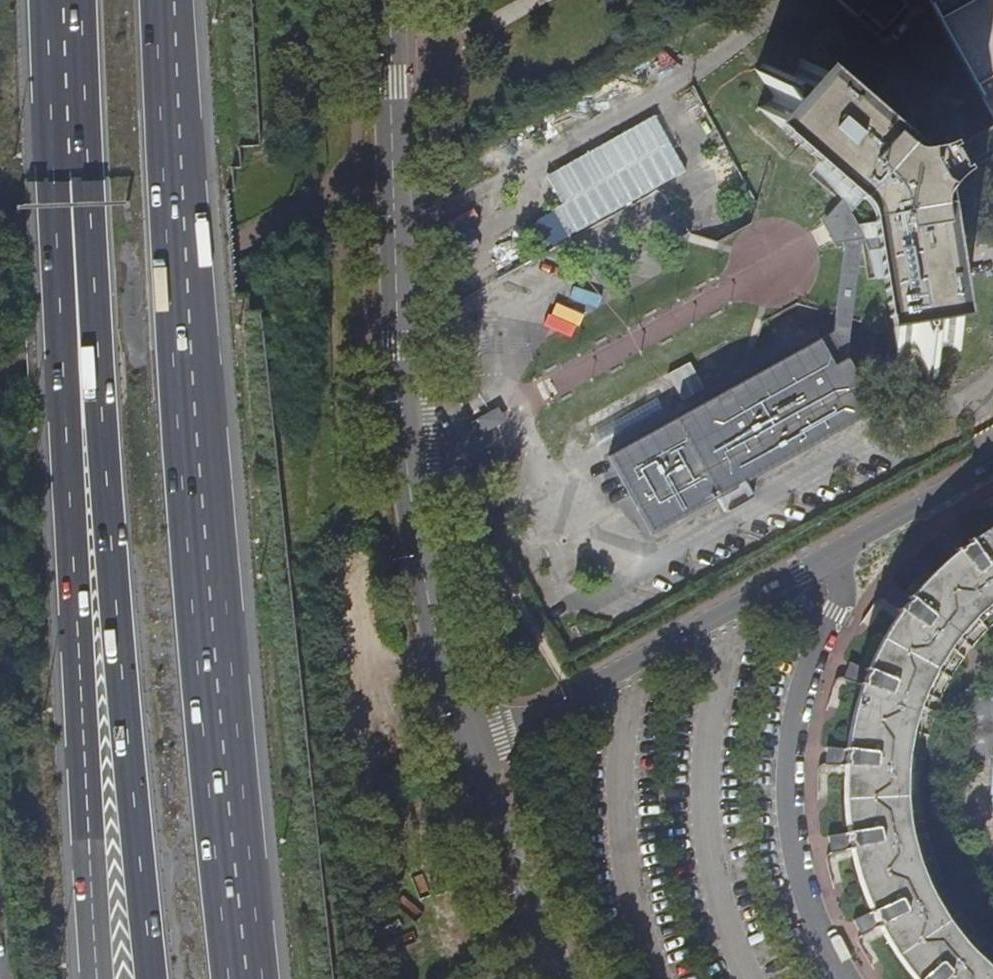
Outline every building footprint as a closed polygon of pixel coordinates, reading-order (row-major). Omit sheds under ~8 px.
[(992,115),(992,0),(929,0),(992,115)] [(874,212),(876,241),(893,357),(912,356),(925,378),(929,382),(935,380),(936,378),(937,352),(950,350),(959,349),(951,298),(939,215),(939,207),(941,201),(943,195),(947,188),(950,184),(955,180),(961,176),(947,149),(933,155),(924,155),(911,154),(901,149),(879,129),(802,58),(795,65),(790,72),(770,63),(766,63),(763,64),(758,67),(751,72),(753,78),(766,95),(754,110),(819,166),(835,180),(874,212)] [(662,115),(552,179),(569,208),(533,229),(552,262),(698,177),(662,115)] [(947,149),(961,176),(966,172),(992,158),(992,122),(947,149)] [(610,458),(659,548),(884,423),(834,335),(833,334),(610,458)] [(956,553),(969,544),(955,525),(943,534),(956,553)] [(979,537),(969,544),(956,553),(954,555),(934,572),(913,596),(910,599),(900,612),(892,623),(875,652),(868,669),(862,685),(860,691),(853,713),(847,743),(847,749),(845,766),(844,773),(844,797),(846,824),(848,833),(851,849),(854,862),(865,896),(870,907),(877,924),(879,928),(908,971),(915,978),(992,978),(992,976),(972,957),(966,950),(957,941),(952,935),(936,911),(929,900),(923,889),(922,887),(911,857),(907,840),(904,829),(904,825),(901,802),(901,778),(901,771),(901,761),(902,757),(908,724),(914,706),(916,703),(920,691),(920,690),(929,675),(938,657),(947,645),(955,633),(959,628),(981,607),(992,598),(992,597),(992,529),(979,537)] [(900,612),(910,599),(892,585),(881,599),(900,612)] [(992,598),(981,607),(959,628),(955,633),(968,643),(992,619),(992,600),(992,598)] [(920,690),(920,691),(935,697),(949,670),(960,654),(947,645),(938,657),(929,675),(920,690)] [(862,685),(868,669),(845,662),(841,677),(862,685)] [(908,724),(902,757),(918,759),(923,733),(930,708),(916,703),(914,706),(908,724)] [(845,766),(847,749),(824,746),(822,762),(845,766)] [(901,802),(904,825),(919,822),(917,802),(917,772),(901,771),(901,778),(901,802)] [(851,849),(848,833),(825,836),(828,853),(851,849)] [(911,857),(922,887),(937,880),(930,863),(923,838),(907,840),(911,857)] [(952,935),(957,941),(968,929),(944,893),(929,900),(936,911),(952,935)] [(877,924),(870,907),(849,916),(857,933),(877,924)] [(977,939),(966,950),(972,957),(992,976),(992,954),(977,939)]
